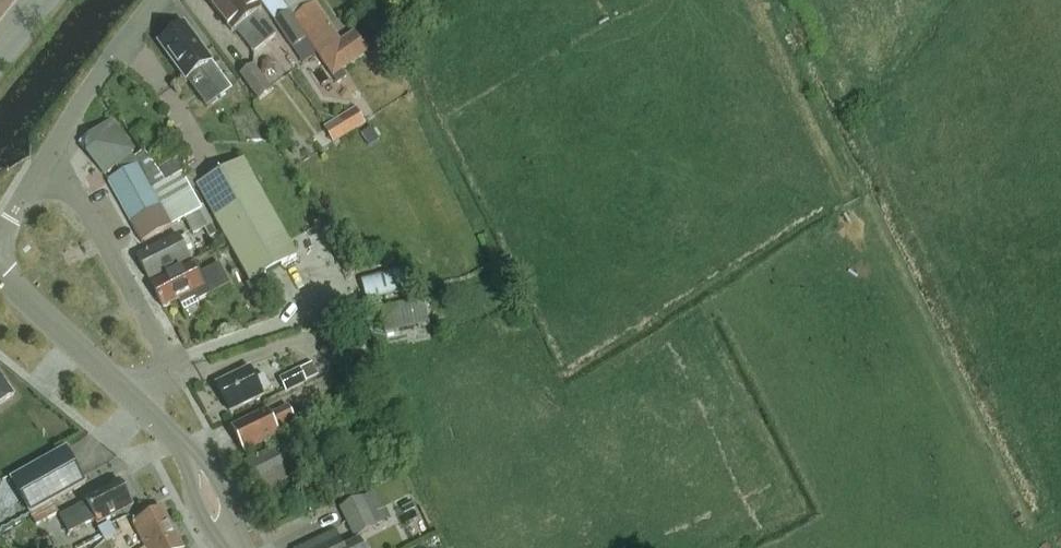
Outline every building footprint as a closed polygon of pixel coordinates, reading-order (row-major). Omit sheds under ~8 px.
[(266,45),(230,0),(205,0),(232,34),(235,32),(254,55),(266,45)] [(266,45),(276,37),(257,14),(261,12),(252,0),(230,0),(266,45)] [(292,19),(307,41),(331,78),(368,54),(353,32),(339,42),(314,4),(292,19)] [(307,41),(292,19),(288,14),(274,23),(292,51),(307,41)] [(220,99),(232,91),(213,65),(214,64),(185,25),(157,45),(186,84),(201,73),(220,99)] [(273,93),(260,75),(254,67),(240,77),(259,104),(273,93)] [(337,144),(368,125),(358,109),(328,127),(337,144)] [(184,221),(201,212),(182,176),(167,184),(144,154),(136,160),(139,165),(139,166),(132,157),(136,154),(110,123),(89,139),(88,156),(104,178),(116,169),(120,175),(108,184),(141,245),(184,221)] [(379,142),(372,130),(361,137),(369,149),(379,142)] [(253,180),(243,164),(198,189),(250,284),(296,259),(287,243),(253,180)] [(193,237),(212,226),(204,210),(201,212),(184,221),(193,237)] [(149,282),(190,261),(178,238),(137,259),(149,282)] [(178,302),(181,307),(183,311),(197,304),(196,302),(229,285),(218,264),(198,275),(192,265),(151,287),(163,310),(178,302)] [(366,300),(407,289),(401,267),(360,277),(366,300)] [(384,335),(429,327),(424,301),(380,309),(384,335)] [(352,357),(331,340),(319,355),(339,372),(352,357)] [(312,365),(280,381),(286,393),(318,377),(312,365)] [(261,395),(270,390),(264,378),(255,382),(250,370),(216,387),(230,414),(263,398),(261,395)] [(13,397),(0,379),(0,406),(13,397)] [(244,455),(280,438),(277,432),(296,423),(288,409),(270,418),(268,412),(232,430),(244,455)] [(244,466),(258,496),(299,477),(285,446),(244,466)] [(52,504),(85,485),(66,451),(12,482),(30,516),(52,504)] [(111,518),(131,508),(119,485),(102,494),(101,492),(84,501),(86,505),(60,519),(69,536),(95,523),(98,528),(112,520),(111,518)] [(362,499),(339,510),(354,540),(376,529),(362,499)] [(36,525),(57,514),(52,504),(30,516),(36,525)] [(161,510),(132,525),(144,547),(181,547),(161,510)] [(110,529),(100,533),(106,544),(115,539),(110,529)] [(335,534),(306,547),(342,547),(335,534)]
